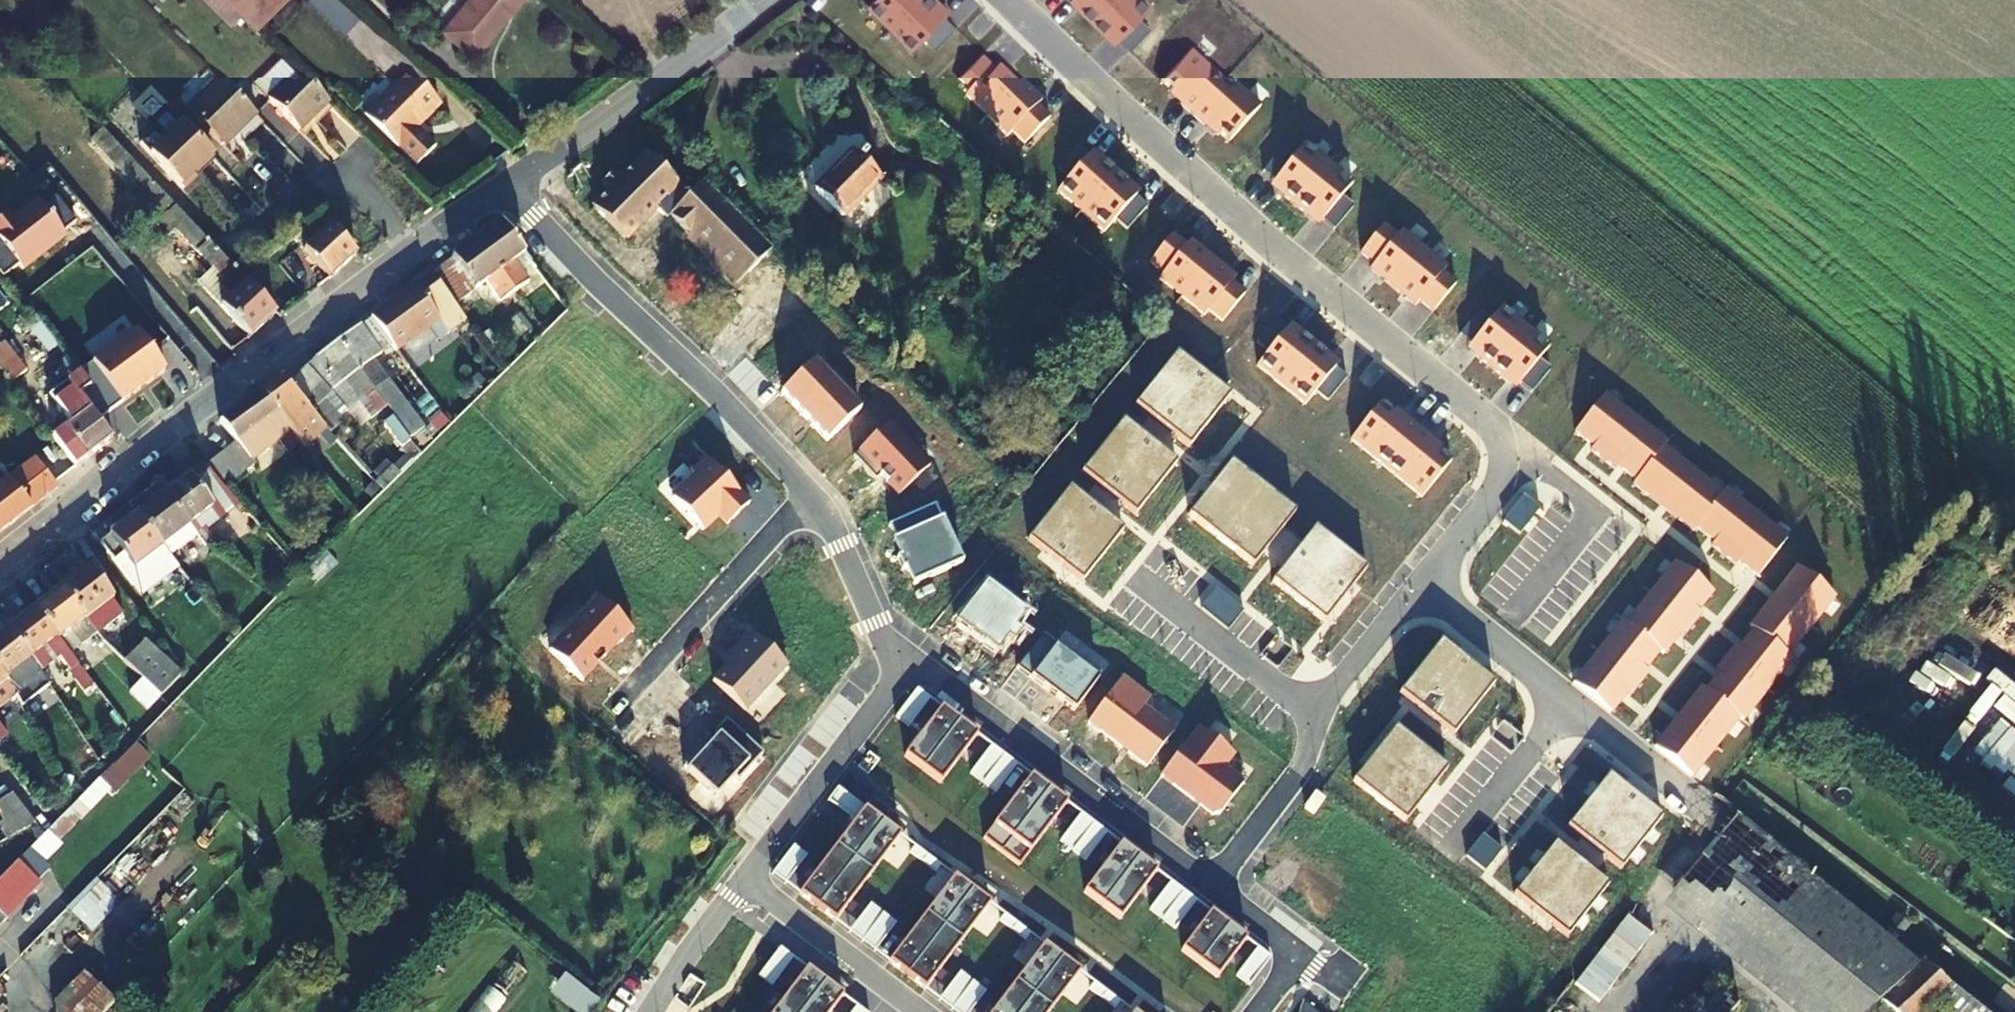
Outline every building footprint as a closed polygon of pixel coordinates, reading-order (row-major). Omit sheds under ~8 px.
[(250,28),(256,33),(284,7),(278,0),(263,0),(255,8),(247,0),(222,0),(250,28)] [(344,29),(357,15),(341,0),(312,0),(344,29)] [(525,0),(474,0),(448,31),(477,56),(525,0)] [(890,29),(905,14),(919,0),(876,0),(868,7),(890,29)] [(912,51),(945,17),(934,6),(938,2),(936,0),(919,0),(905,14),(890,29),(912,51)] [(1071,1),(1083,13),(1086,9),(1077,0),(1072,0),(1071,1)] [(1099,16),(1115,0),(1077,0),(1086,9),(1083,13),(1093,23),(1099,16)] [(1107,29),(1119,41),(1152,7),(1145,0),(1115,0),(1099,16),(1093,23),(1103,33),(1107,29)] [(945,17),(949,13),(938,2),(934,6),(945,17)] [(1103,33),(1115,45),(1119,41),(1107,29),(1103,33)] [(296,74),(267,44),(239,73),(268,102),(296,74)] [(1180,106),(1192,116),(1194,114),(1225,79),(1192,49),(1162,83),(1183,102),(1180,106)] [(966,97),(987,117),(1001,103),(1021,83),(1000,62),(995,67),(982,55),(958,79),(971,92),(966,97)] [(366,122),(395,150),(439,106),(409,78),(366,122)] [(256,116),(219,79),(187,111),(224,148),(256,116)] [(1207,124),(1229,143),(1259,109),(1225,79),(1194,114),(1192,116),(1204,127),(1207,124)] [(1012,133),(1025,145),(1049,120),(1037,108),(1041,103),(1021,83),(1001,103),(987,117),(1007,138),(1012,133)] [(211,158),(182,128),(150,159),(182,191),(194,180),(191,177),(211,158)] [(175,231),(207,264),(222,280),(218,285),(230,298),(222,306),(252,336),(276,313),(242,277),(214,248),(124,152),(103,130),(92,140),(135,188),(130,194),(169,237),(175,231)] [(1304,146),(1274,183),(1287,193),(1283,197),(1294,206),(1328,166),(1304,146)] [(838,214),(876,175),(850,149),(811,188),(838,214)] [(1105,164),(1093,153),(1089,157),(1101,168),(1105,164)] [(1057,192),(1081,213),(1098,194),(1116,173),(1105,164),(1101,168),(1089,157),(1057,192)] [(695,206),(688,198),(653,164),(628,190),(619,181),(608,194),(617,202),(600,219),(622,241),(654,210),(673,229),(676,226),(695,206)] [(1306,216),(1309,211),(1322,222),(1352,185),(1328,166),(1294,206),(1306,216)] [(276,198),(289,190),(277,169),(264,176),(276,198)] [(1081,213),(1104,233),(1135,198),(1123,187),(1127,183),(1116,173),(1098,194),(1081,213)] [(770,250),(703,183),(688,198),(695,206),(676,226),(735,285),(770,250)] [(1135,198),(1139,194),(1127,183),(1123,187),(1135,198)] [(1274,183),(1271,187),(1283,197),(1287,193),(1274,183)] [(1306,216),(1318,226),(1322,222),(1309,211),(1306,216)] [(292,241),(310,258),(330,279),(356,255),(322,219),(292,241)] [(477,240),(515,293),(529,282),(514,261),(524,253),(508,230),(502,222),(477,240)] [(1369,270),(1392,289),(1423,251),(1400,233),(1396,238),(1382,227),(1360,254),(1374,265),(1369,270)] [(1159,280),(1182,298),(1194,283),(1212,261),(1190,242),(1185,248),(1172,236),(1150,263),(1163,275),(1159,280)] [(448,261),(470,292),(485,281),(501,304),(515,293),(477,240),(448,261)] [(310,258),(292,241),(284,247),(299,267),(310,258)] [(286,277),(299,267),(284,247),(271,256),(286,277)] [(1419,302),(1432,313),(1455,286),(1441,275),(1445,270),(1423,251),(1392,289),(1415,307),(1419,302)] [(470,292),(448,261),(437,269),(459,301),(470,292)] [(1208,312),(1222,323),(1244,296),(1231,285),(1235,279),(1214,262),(1183,299),(1204,317),(1208,312)] [(196,277),(222,306),(230,298),(218,285),(222,280),(207,264),(196,277)] [(427,276),(451,308),(459,301),(437,269),(427,276)] [(370,318),(393,350),(402,344),(436,319),(450,308),(451,308),(427,276),(370,318)] [(1500,309),(1470,345),(1483,356),(1480,360),(1491,369),(1524,328),(1500,309)] [(360,326),(381,355),(383,358),(393,350),(370,318),(360,326)] [(1303,336),(1290,325),(1287,330),(1299,340),(1303,336)] [(373,393),(407,440),(421,430),(373,360),(381,355),(360,326),(337,343),(339,345),(373,393)] [(1524,328),(1491,369),(1502,378),(1505,374),(1518,385),(1548,348),(1524,328)] [(1257,366),(1280,386),(1314,345),(1303,336),(1299,340),(1287,330),(1257,366)] [(3,341),(0,343),(0,361),(11,352),(3,341)] [(307,366),(330,394),(337,388),(344,382),(359,403),(373,393),(339,345),(337,343),(314,360),(307,366)] [(1280,386),(1304,405),(1334,369),(1322,358),(1325,354),(1314,345),(1280,386)] [(1470,345),(1467,350),(1480,360),(1483,356),(1470,345)] [(11,382),(25,371),(11,352),(0,361),(0,368),(11,382)] [(1334,369),(1338,365),(1325,354),(1322,358),(1334,369)] [(101,409),(120,437),(148,412),(130,388),(143,378),(128,359),(88,388),(85,390),(90,397),(118,376),(127,388),(101,409)] [(1225,398),(1174,359),(1136,408),(1187,448),(1225,398)] [(860,410),(814,361),(781,392),(827,441),(860,410)] [(307,366),(285,383),(313,415),(331,436),(344,424),(324,400),(330,394),(307,366)] [(1502,378),(1515,389),(1518,385),(1505,374),(1502,378)] [(280,378),(259,392),(288,430),(290,432),(313,415),(285,383),(280,378)] [(57,410),(78,395),(70,384),(49,399),(57,410)] [(259,392),(219,423),(236,443),(250,459),(288,430),(259,392)] [(58,421),(71,437),(87,458),(112,439),(78,395),(57,410),(62,418),(58,421)] [(1604,395),(1574,432),(1593,447),(1590,451),(1602,461),(1635,419),(1604,395)] [(1351,440),(1386,468),(1418,429),(1406,419),(1403,423),(1380,404),(1351,440)] [(1617,466),(1636,481),(1665,443),(1635,419),(1602,461),(1614,470),(1617,466)] [(929,465),(888,422),(853,455),(875,479),(880,475),(898,494),(929,465)] [(1172,467),(1121,427),(1082,476),(1134,516),(1172,467)] [(1386,468),(1421,497),(1451,462),(1428,443),(1430,440),(1418,429),(1386,468)] [(87,458),(71,437),(58,446),(74,468),(87,458)] [(205,467),(222,486),(252,463),(250,459),(236,443),(205,467)] [(1652,490),(1668,502),(1692,471),(1663,448),(1666,444),(1665,443),(1636,481),(1632,485),(1647,496),(1652,490)] [(57,487),(33,457),(1,482),(0,480),(0,532),(57,487)] [(718,516),(727,525),(749,504),(705,458),(690,472),(695,477),(672,499),(702,531),(718,516)] [(195,536),(204,547),(213,540),(205,528),(219,517),(205,498),(222,486),(205,467),(203,464),(164,495),(195,536)] [(1293,514),(1229,464),(1189,516),(1253,565),(1293,514)] [(1692,532),(1696,528),(1725,491),(1721,494),(1692,471),(1668,502),(1683,514),(1678,521),(1692,532)] [(1711,547),(1723,556),(1755,515),(1725,491),(1696,528),(1714,543),(1711,547)] [(1120,533),(1069,493),(1031,543),(1082,582),(1120,533)] [(164,495),(137,516),(178,566),(183,573),(192,565),(188,559),(190,557),(182,547),(195,536),(164,495)] [(935,504),(889,524),(895,539),(892,540),(899,557),(897,558),(902,570),(905,569),(912,585),(962,563),(935,504)] [(1738,562),(1757,577),(1787,539),(1755,515),(1723,556),(1735,566),(1738,562)] [(178,566),(137,516),(100,543),(118,567),(127,561),(134,569),(152,555),(167,574),(178,566)] [(1357,571),(1304,532),(1266,582),(1316,624),(1357,571)] [(1712,593),(1674,563),(1650,594),(1691,627),(1701,615),(1697,612),(1712,593)] [(1834,597),(1796,568),(1785,582),(1792,588),(1782,600),(1779,603),(1810,627),(1834,597)] [(64,589),(98,632),(122,613),(88,570),(64,589)] [(1025,614),(985,583),(955,622),(969,633),(996,653),(1006,639),(1012,643),(1021,633),(1014,628),(1025,614)] [(70,654),(98,632),(64,589),(36,611),(70,654)] [(1215,590),(1200,609),(1228,631),(1243,612),(1215,590)] [(1691,627),(1650,594),(1626,624),(1622,621),(1621,622),(1658,652),(1663,655),(1678,636),(1682,639),(1691,627)] [(599,598),(549,650),(582,681),(619,640),(621,642),(633,630),(599,598)] [(1810,627),(1779,603),(1767,618),(1761,613),(1749,628),(1753,631),(1791,661),(1791,659),(1787,656),(1810,627)] [(9,631),(36,668),(56,654),(68,669),(86,692),(94,686),(84,674),(77,664),(70,654),(36,611),(9,631)] [(1597,652),(1639,685),(1648,673),(1644,670),(1649,663),(1658,652),(1621,622),(1597,652)] [(9,631),(0,638),(0,674),(12,689),(37,670),(36,668),(9,631)] [(1791,661),(1753,631),(1743,643),(1739,649),(1735,646),(1725,658),(1766,691),(1791,661)] [(712,680),(744,710),(786,665),(751,632),(722,662),(726,666),(712,680)] [(1040,636),(1016,668),(1074,712),(1098,680),(1040,636)] [(146,640),(124,662),(160,697),(181,674),(146,640)] [(1494,688),(1442,649),(1403,700),(1454,741),(1494,688)] [(77,664),(84,674),(101,660),(94,652),(77,664)] [(1597,652),(1572,684),(1610,713),(1625,694),(1629,697),(1639,685),(1597,652)] [(1766,691),(1725,658),(1716,670),(1719,673),(1705,692),(1743,721),(1766,691)] [(11,699),(11,697),(15,693),(12,689),(0,674),(0,708),(11,699)] [(1121,679),(1088,723),(1146,767),(1174,732),(1143,708),(1149,700),(1121,679)] [(916,688),(895,716),(908,726),(930,698),(916,688)] [(1743,721),(1705,692),(1701,688),(1690,703),(1696,708),(1686,721),(1684,724),(1715,748),(1738,718),(1743,721)] [(941,707),(904,756),(922,769),(959,721),(941,707)] [(763,753),(726,719),(713,732),(717,736),(704,750),(701,747),(683,766),(716,796),(734,777),(738,780),(763,753)] [(959,721),(922,769),(940,783),(977,734),(959,721)] [(1665,734),(1654,748),(1691,778),(1715,748),(1684,724),(1672,739),(1665,734)] [(1197,726),(1159,775),(1212,815),(1218,814),(1242,782),(1222,767),(1232,753),(1197,726)] [(1449,772),(1397,733),(1358,783),(1408,825),(1449,772)] [(56,739),(41,748),(59,775),(73,765),(56,739)] [(89,811),(148,755),(135,741),(76,798),(89,811)] [(969,772),(982,782),(1003,754),(991,745),(969,772)] [(1016,764),(1003,754),(982,782),(995,792),(1016,764)] [(1048,789),(1030,775),(982,838),(1000,851),(1048,789)] [(1661,820),(1609,781),(1570,831),(1620,873),(1661,820)] [(854,822),(864,809),(837,788),(828,801),(854,822)] [(1048,789),(1000,851),(1018,865),(1066,802),(1048,789)] [(1304,808),(1313,815),(1324,799),(1315,793),(1304,808)] [(7,839),(34,824),(12,795),(0,802),(0,826),(7,839)] [(832,852),(850,865),(882,823),(864,809),(854,822),(832,852)] [(1059,841),(1071,850),(1093,823),(1080,813),(1059,841)] [(1738,814),(1662,907),(1793,1011),(1879,1011),(1883,1010),(1921,962),(1738,814)] [(882,823),(850,865),(868,879),(900,836),(882,823)] [(1106,833),(1093,823),(1071,850),(1084,860),(1106,833)] [(771,872),(785,884),(808,854),(794,843),(771,872)] [(1101,905),(1137,857),(1119,843),(1083,892),(1101,905)] [(1609,888),(1557,849),(1518,899),(1569,941),(1609,888)] [(799,894),(817,908),(850,865),(832,852),(799,894)] [(1101,905),(1119,919),(1155,871),(1137,857),(1101,905)] [(37,880),(17,862),(0,879),(0,918),(37,880)] [(850,865),(817,908),(835,922),(868,879),(850,865)] [(921,920),(939,934),(972,891),(954,877),(944,890),(921,920)] [(95,881),(67,906),(87,929),(115,903),(95,881)] [(1148,909),(1161,919),(1182,891),(1169,881),(1148,909)] [(972,891),(939,934),(957,947),(990,905),(972,891)] [(1195,901),(1182,891),(1161,919),(1174,929),(1195,901)] [(862,942),(883,914),(870,905),(849,932),(862,942)] [(1227,925),(1209,911),(1180,950),(1198,963),(1227,925)] [(883,914),(862,942),(874,952),(896,924),(883,914)] [(888,963),(906,976),(939,934),(921,920),(888,963)] [(1227,925),(1198,963),(1216,977),(1245,939),(1227,925)] [(939,934),(906,976),(924,990),(957,947),(939,934)] [(1011,988),(1029,1002),(1062,959),(1043,945),(1034,958),(1011,988)] [(1235,975),(1248,985),(1269,957),(1256,947),(1235,975)] [(758,976),(772,986),(793,959),(780,948),(758,976)] [(1029,1002),(1042,1011),(1050,1011),(1079,973),(1062,959),(1029,1002)] [(1883,1010),(1886,1011),(1932,1011),(1937,1006),(1944,1011),(1983,1011),(1921,962),(1883,1010)] [(825,983),(807,969),(774,1011),(802,1011),(825,983)] [(547,991),(574,1011),(586,1011),(597,999),(562,972),(547,991)] [(951,1011),(972,983),(960,973),(938,1001),(951,1011)] [(97,987),(82,974),(53,1004),(62,1011),(74,1011),(97,987)] [(802,1011),(831,1011),(843,996),(825,983),(802,1011)] [(951,1011),(953,1011),(970,1011),(985,992),(972,983),(951,1011)] [(74,1011),(103,1011),(113,1001),(97,987),(74,1011)] [(1029,1002),(1011,988),(993,1011),(1021,1011),(1029,1002)] [(1702,1011),(1731,1011),(1732,1011),(1715,998),(1702,1011)] [(1021,1011),(1042,1011),(1029,1002),(1021,1011)]
